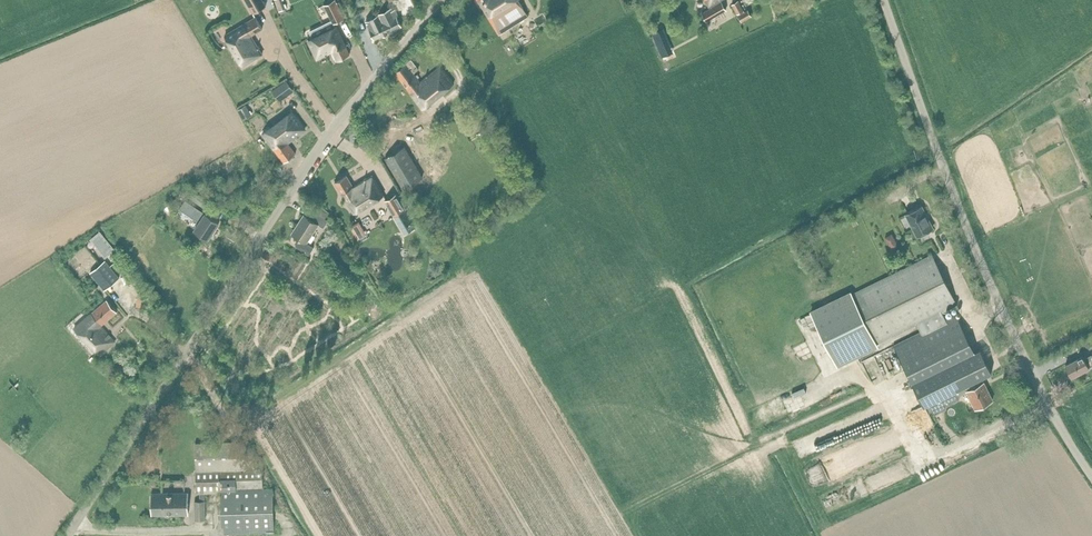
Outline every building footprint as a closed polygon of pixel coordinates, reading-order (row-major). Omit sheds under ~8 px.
[(266,6),(263,0),(246,0),(254,13),(266,6)] [(324,5),(333,23),(344,18),(336,0),(333,0),(324,5)] [(499,35),(529,16),(519,0),(478,0),(499,35)] [(723,0),(705,0),(709,6),(710,8),(701,13),(707,22),(727,10),(722,1),(723,0)] [(742,22),(752,16),(748,9),(745,11),(739,0),(738,0),(731,4),(742,22)] [(401,26),(396,17),(398,16),(395,10),(393,11),(391,9),(379,15),(387,33),(401,26)] [(374,40),(387,33),(379,15),(365,21),(374,40)] [(225,34),(243,65),(262,54),(251,35),(262,28),(255,16),(225,34)] [(317,58),(325,54),(325,56),(328,55),(327,53),(333,50),(338,60),(350,54),(336,26),(308,40),(317,58)] [(662,56),(672,52),(663,30),(652,34),(662,56)] [(422,109),(454,83),(441,66),(421,83),(413,73),(419,69),(412,60),(406,64),(395,73),(422,109)] [(287,80),(278,86),(284,96),(293,89),(287,80)] [(238,109),(243,120),(252,115),(246,105),(238,109)] [(288,143),(305,129),(292,111),(263,134),(284,162),(296,153),(288,143)] [(244,121),(253,136),(265,129),(256,114),(244,121)] [(385,158),(403,189),(423,177),(405,146),(385,158)] [(363,180),(353,187),(346,175),(335,182),(353,213),(383,195),(372,175),(367,179),(366,178),(363,180)] [(191,201),(205,209),(210,200),(196,192),(191,201)] [(396,193),(385,200),(403,231),(415,225),(396,193)] [(328,220),(325,218),(328,213),(318,207),(315,212),(310,218),(304,215),(292,233),(300,238),(295,246),(309,255),(314,247),(306,242),(317,223),(323,227),(328,220)] [(921,207),(906,215),(917,237),(933,228),(921,207)] [(208,238),(219,222),(206,213),(199,209),(194,216),(201,221),(195,229),(208,238)] [(101,231),(91,239),(106,256),(115,249),(101,231)] [(892,233),(885,237),(891,249),(898,245),(892,233)] [(852,295),(812,314),(837,364),(917,324),(921,332),(894,346),(924,406),(941,398),(945,406),(959,399),(957,396),(967,391),(975,408),(993,400),(981,378),(992,373),(981,350),(975,352),(956,315),(945,320),(942,312),(957,304),(932,255),(890,276),(862,289),(852,295)] [(106,260),(91,272),(105,290),(120,278),(106,260)] [(101,356),(116,342),(102,327),(116,315),(105,302),(74,328),(101,356)] [(1091,365),(1091,356),(1091,355),(1084,359),(1083,356),(1066,365),(1072,377),(1089,368),(1088,367),(1091,365)] [(778,411),(783,409),(779,397),(774,399),(778,411)] [(255,459),(247,460),(246,441),(196,444),(196,493),(221,493),(222,534),(274,532),(274,487),(264,487),(263,468),(255,468),(255,459)] [(152,515),(188,514),(188,492),(152,493),(152,515)] [(195,520),(205,519),(205,501),(195,502),(195,520)]
